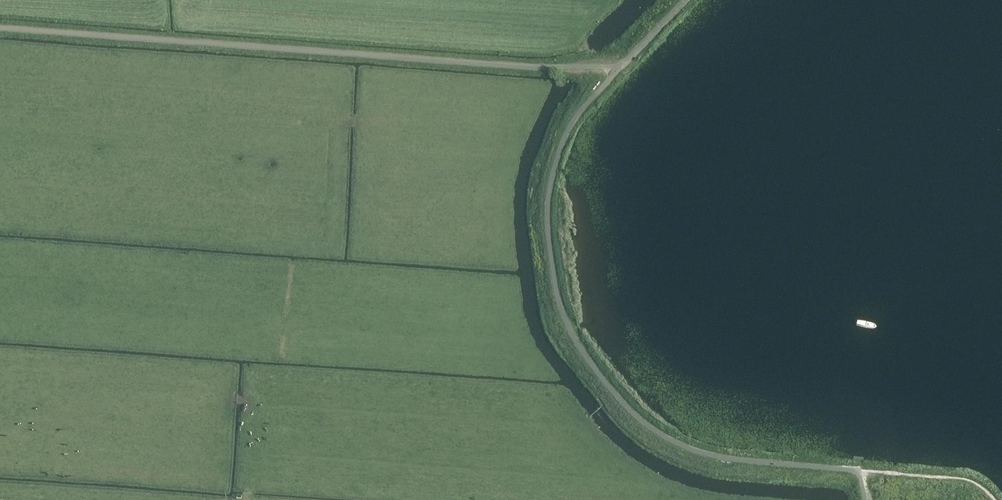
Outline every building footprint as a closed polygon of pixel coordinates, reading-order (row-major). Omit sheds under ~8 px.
[(575,89),(571,96),(577,99),(581,93),(575,89)]
